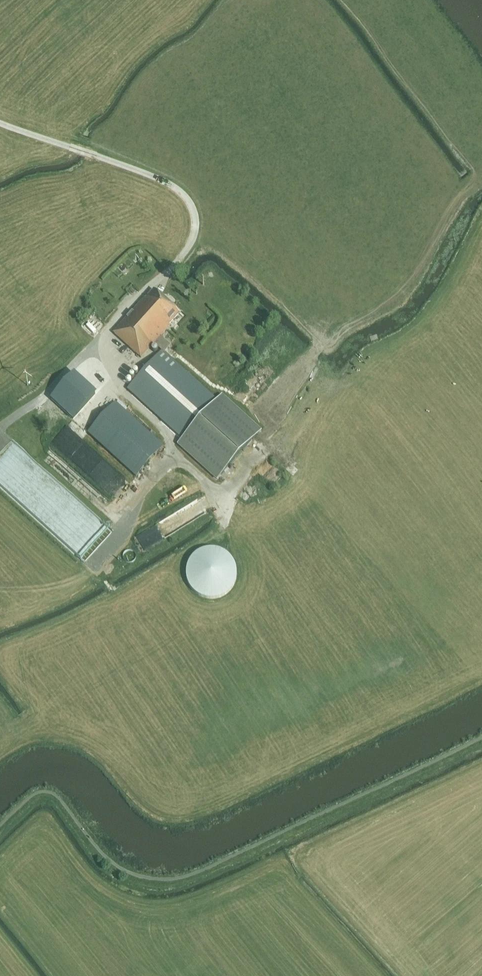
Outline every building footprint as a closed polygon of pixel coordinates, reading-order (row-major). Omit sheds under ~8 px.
[(176,353),(169,347),(171,345),(161,336),(170,325),(169,325),(180,313),(153,289),(113,333),(141,358),(154,343),(162,351),(128,389),(183,439),(177,445),(217,480),(262,430),(223,395),(218,400),(171,358),(176,353)] [(93,337),(104,324),(93,314),(81,327),(93,337)] [(74,375),(52,400),(74,420),(96,395),(74,375)] [(136,476),(164,446),(116,402),(88,433),(136,476)] [(191,507),(138,535),(144,547),(197,518),(191,507)] [(225,596),(231,591),(235,583),(237,575),(236,567),(232,560),(226,554),(219,551),(212,550),(204,551),(197,555),(191,561),(188,568),(187,576),(189,584),(193,591),(200,597),(208,599),(217,599),(225,596)]
